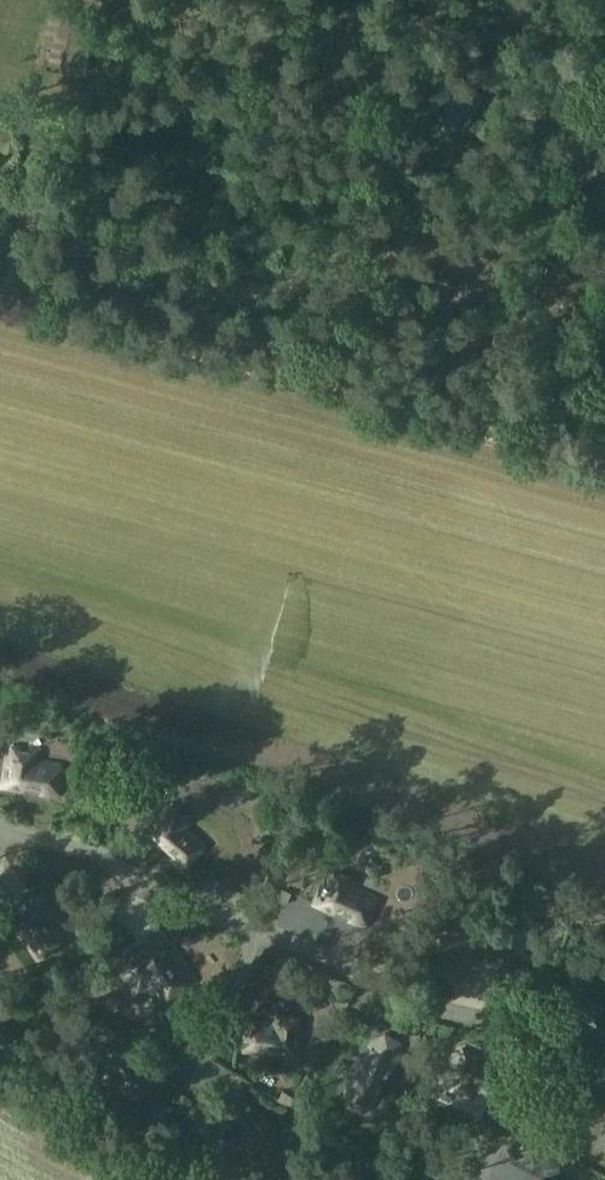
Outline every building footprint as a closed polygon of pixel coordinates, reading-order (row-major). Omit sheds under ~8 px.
[(97,22),(87,20),(57,16),(55,31),(64,32),(60,63),(92,68),(94,50),(97,28),(98,22),(97,22)] [(8,757),(3,786),(56,794),(61,765),(33,761),(34,752),(13,748),(11,758),(8,757)] [(163,810),(144,832),(184,867),(203,845),(182,827),(189,819),(172,805),(166,812),(163,810)] [(327,877),(315,904),(364,925),(376,898),(350,887),(354,878),(334,870),(330,878),(327,877)] [(233,887),(225,897),(234,904),(241,893),(233,887)] [(281,889),(276,900),(286,905),(291,893),(281,889)] [(32,896),(9,913),(40,956),(64,939),(47,917),(55,911),(42,893),(34,899),(32,896)] [(108,921),(116,932),(124,926),(117,915),(108,921)] [(135,958),(127,964),(140,982),(148,976),(164,998),(188,981),(156,938),(133,955),(135,958)] [(508,940),(442,941),(442,963),(464,963),(464,970),(508,969),(508,940)] [(573,1021),(604,1035),(604,992),(592,986),(588,995),(585,994),(573,1021)] [(505,999),(505,987),(494,987),(494,999),(505,999)] [(12,1019),(0,1005),(0,1029),(12,1019)] [(248,1021),(244,1050),(297,1057),(301,1028),(297,1028),(298,1018),(277,1015),(275,1025),(248,1021)] [(373,1043),(347,1088),(373,1102),(398,1058),(398,1043),(385,1036),(373,1043)] [(102,1062),(94,1069),(109,1085),(116,1079),(134,1100),(156,1081),(121,1040),(99,1060),(102,1062)] [(454,1078),(450,1087),(470,1096),(474,1087),(499,1100),(512,1073),(463,1050),(451,1076),(454,1078)] [(282,1091),(277,1100),(289,1107),(294,1097),(282,1091)] [(182,1093),(176,1102),(187,1109),(193,1100),(182,1093)] [(221,1115),(214,1121),(228,1138),(235,1131),(253,1152),(276,1133),(241,1093),(218,1112),(221,1115)]
